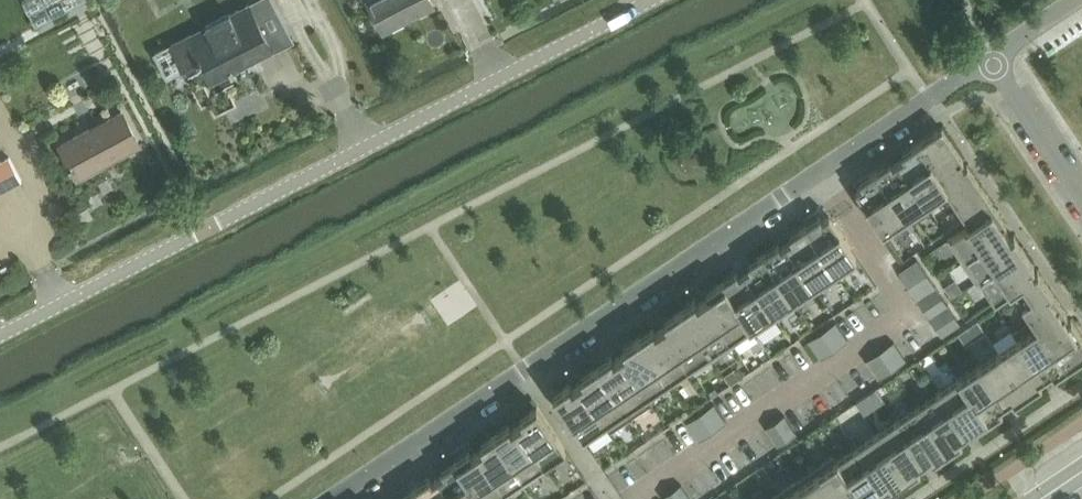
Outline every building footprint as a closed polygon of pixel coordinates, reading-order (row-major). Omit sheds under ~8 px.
[(435,4),(433,0),(369,0),(385,30),(435,4)] [(201,61),(202,61),(213,82),(275,50),(251,3),(173,44),(184,65),(199,57),(201,61)] [(79,177),(142,144),(123,110),(61,143),(79,177)] [(946,188),(971,224),(997,207),(968,164),(965,166),(961,161),(965,158),(942,127),(918,143),(947,187),(946,188)] [(927,201),(946,188),(947,187),(918,143),(903,153),(905,157),(899,161),(927,201)] [(10,157),(0,162),(0,192),(22,180),(10,157)] [(906,215),(927,201),(899,161),(894,165),(891,161),(876,171),(906,215)] [(910,222),(906,215),(876,171),(861,181),(863,185),(857,190),(888,236),(910,222)] [(948,239),(963,261),(1008,230),(1004,225),(1007,222),(997,207),(971,224),(948,239)] [(821,215),(806,225),(836,270),(857,255),(830,214),(823,219),(821,215)] [(793,239),(787,243),(815,284),(836,270),(806,225),(791,236),(793,239)] [(977,283),(982,279),(982,278),(1025,249),(1015,234),(1012,236),(1008,230),(963,261),(977,283)] [(779,243),(764,253),(794,298),(815,284),(787,243),(782,247),(779,243)] [(996,301),(1014,289),(1013,287),(1036,272),(1035,271),(1032,266),(1035,264),(1025,249),(982,278),(982,279),(996,301)] [(752,267),(746,271),(773,311),(774,311),(794,298),(764,253),(749,263),(752,267)] [(918,259),(909,265),(915,274),(924,268),(918,259)] [(900,271),(906,280),(915,274),(909,265),(900,271)] [(915,274),(921,283),(931,277),(924,268),(915,274)] [(1034,318),(1035,317),(1069,368),(1081,359),(1081,333),(1072,318),(1068,321),(1065,315),(1068,313),(1039,269),(1035,271),(1036,272),(1013,287),(1014,289),(1034,318)] [(738,271),(723,281),(755,330),(755,331),(756,333),(778,317),(774,311),(773,311),(746,271),(740,275),(738,271)] [(906,280),(912,290),(921,283),(915,274),(906,280)] [(921,283),(928,293),(937,286),(931,277),(921,283)] [(710,295),(704,299),(734,344),(755,331),(755,330),(723,281),(707,291),(710,295)] [(912,290),(918,299),(928,293),(921,283),(912,290)] [(928,293),(934,302),(943,296),(937,286),(928,293)] [(918,299),(924,308),(934,302),(928,293),(918,299)] [(934,302),(940,311),(949,305),(943,296),(934,302)] [(696,299),(681,309),(710,353),(711,353),(714,358),(734,344),(704,299),(698,303),(696,299)] [(924,308),(931,317),(940,311),(934,302),(924,308)] [(940,311),(946,320),(955,314),(949,305),(940,311)] [(668,323),(662,327),(690,367),(710,353),(681,309),(666,319),(668,323)] [(931,317),(937,327),(946,320),(940,311),(931,317)] [(955,314),(946,320),(952,329),(961,323),(955,314)] [(1014,331),(1019,338),(1019,337),(1046,377),(1052,373),(1055,377),(1069,368),(1035,317),(1034,318),(1014,331)] [(946,320),(937,327),(943,336),(952,329),(946,320)] [(837,321),(828,327),(834,337),(843,330),(837,321)] [(654,327),(639,337),(669,381),(690,367),(662,327),(657,331),(654,327)] [(828,327),(818,334),(825,343),(834,337),(828,327)] [(843,330),(834,337),(840,346),(849,340),(843,330)] [(809,340),(815,349),(825,343),(818,334),(809,340)] [(627,351),(621,355),(648,395),(669,381),(639,337),(624,347),(627,351)] [(834,337),(825,343),(831,352),(840,346),(834,337)] [(1019,338),(1000,350),(1029,394),(1043,385),(1041,381),(1046,377),(1019,337),(1019,338)] [(895,341),(885,347),(892,356),(901,350),(895,341)] [(825,343),(815,349),(822,358),(831,352),(825,343)] [(885,347),(876,353),(882,363),(892,356),(885,347)] [(901,350),(892,356),(898,366),(907,359),(901,350)] [(1000,350),(980,364),(1007,404),(1013,400),(1015,403),(1029,394),(1000,350)] [(867,359),(873,369),(882,363),(876,353),(867,359)] [(613,355),(597,365),(627,409),(648,395),(621,355),(615,359),(613,355)] [(892,356),(882,363),(889,372),(898,366),(892,356)] [(882,363),(873,369),(879,378),(889,372),(882,363)] [(980,364),(960,377),(989,421),(1004,411),(1001,408),(1007,404),(980,364)] [(585,379),(579,383),(606,423),(607,423),(627,409),(597,365),(582,376),(585,379)] [(960,377),(939,391),(966,431),(972,427),(975,431),(989,421),(960,377)] [(606,423),(579,383),(573,387),(571,383),(554,394),(587,443),(610,427),(607,423),(606,423)] [(939,391),(918,405),(947,449),(962,439),(959,436),(966,431),(939,391)] [(715,403),(706,409),(712,418),(721,412),(715,403)] [(524,420),(518,424),(545,464),(567,449),(538,405),(522,416),(524,420)] [(918,405),(898,419),(925,459),(930,455),(933,459),(947,449),(918,405)] [(706,409),(697,415),(703,425),(712,418),(706,409)] [(721,412),(712,418),(718,428),(728,421),(721,412)] [(687,422),(694,431),(703,425),(697,415),(687,422)] [(785,415),(776,421),(782,430),(791,424),(785,415)] [(712,418),(703,425),(709,434),(718,428),(712,418)] [(898,419),(877,432),(907,476),(921,466),(919,463),(925,459),(898,419)] [(767,427),(773,436),(782,430),(776,421),(767,427)] [(510,424),(496,433),(526,477),(545,464),(518,424),(513,428),(510,424)] [(791,424),(782,430),(788,439),(798,433),(791,424)] [(703,425),(694,431),(700,440),(709,434),(703,425)] [(782,430),(773,436),(779,445),(788,439),(782,430)] [(877,432),(857,446),(884,486),(890,482),(892,486),(907,476),(877,432)] [(485,446),(479,450),(506,490),(526,477),(496,433),(482,443),(485,446)] [(838,459),(837,459),(864,498),(873,498),(881,494),(878,490),(884,486),(857,446),(838,459)] [(457,460),(483,498),(503,498),(509,495),(506,490),(479,450),(473,454),(471,450),(457,460)] [(814,468),(835,498),(864,498),(837,459),(838,459),(835,454),(814,468)] [(439,477),(454,498),(483,498),(457,460),(443,469),(445,473),(439,477)] [(794,482),(806,498),(835,498),(814,468),(794,482)] [(417,486),(426,498),(454,498),(439,477),(434,481),(431,477),(417,486)] [(775,498),(806,498),(794,482),(773,496),(775,498)] [(673,490),(679,498),(688,493),(682,484),(673,490)] [(417,486),(403,496),(405,498),(426,498),(417,486)] [(665,498),(679,498),(673,490),(663,496),(665,498)]
